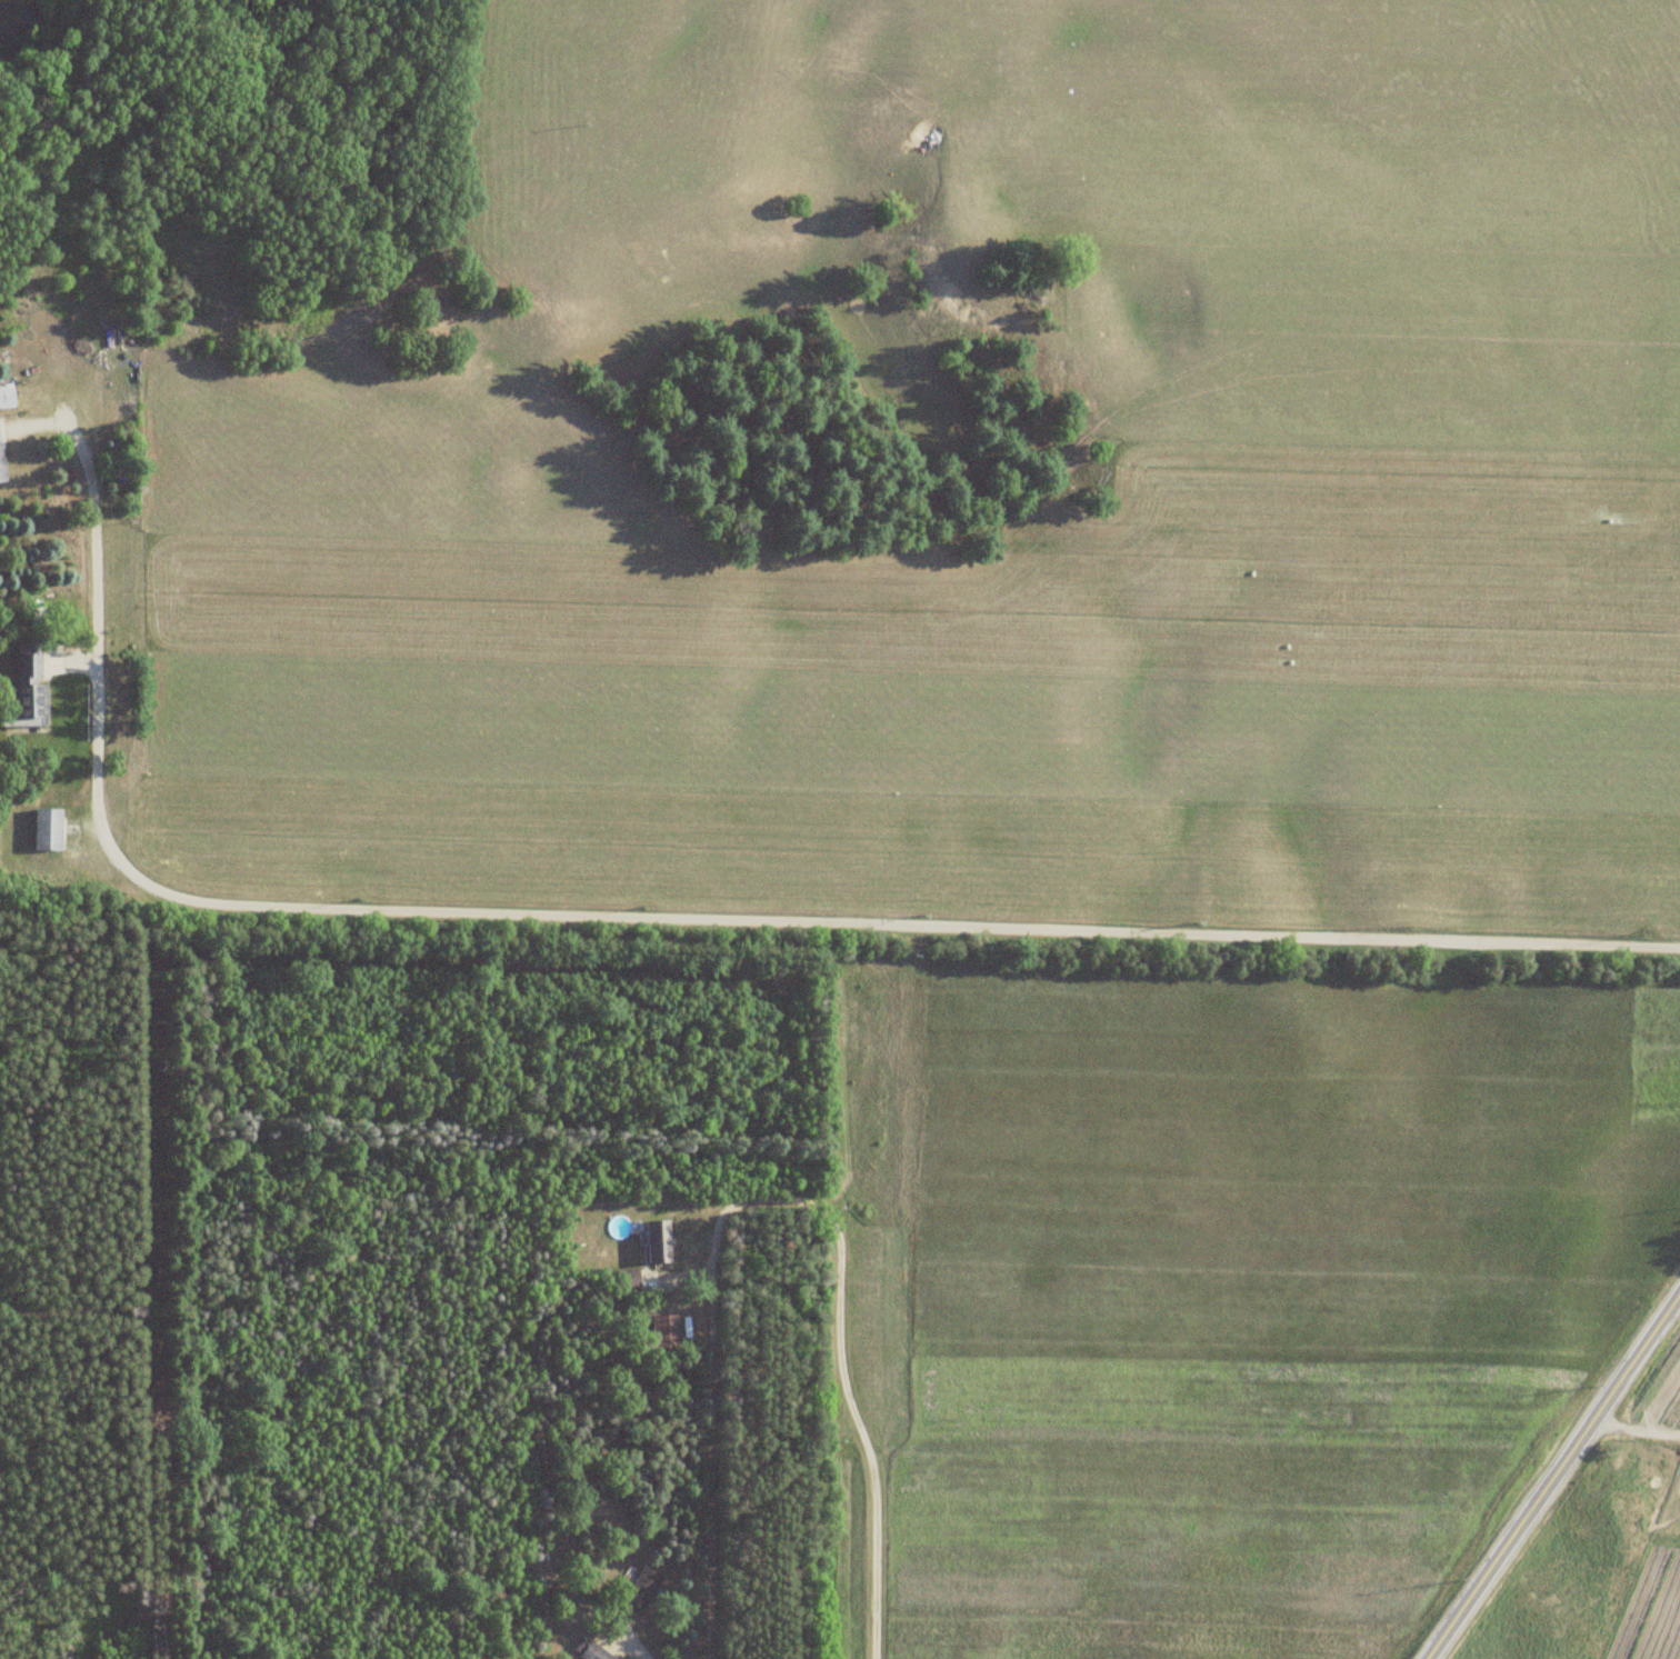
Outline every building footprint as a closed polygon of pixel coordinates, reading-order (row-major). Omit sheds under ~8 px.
[(12,407),(11,386),(0,387),(0,408),(12,407)] [(42,654),(15,653),(14,689),(1,689),(1,722),(41,723),(42,654)] [(60,850),(60,809),(31,809),(31,850),(60,850)] [(668,1221),(645,1221),(645,1263),(668,1263),(668,1221)] [(677,1350),(677,1315),(649,1315),(649,1350),(677,1350)] [(588,1641),(577,1656),(581,1658),(615,1658),(588,1641)]
